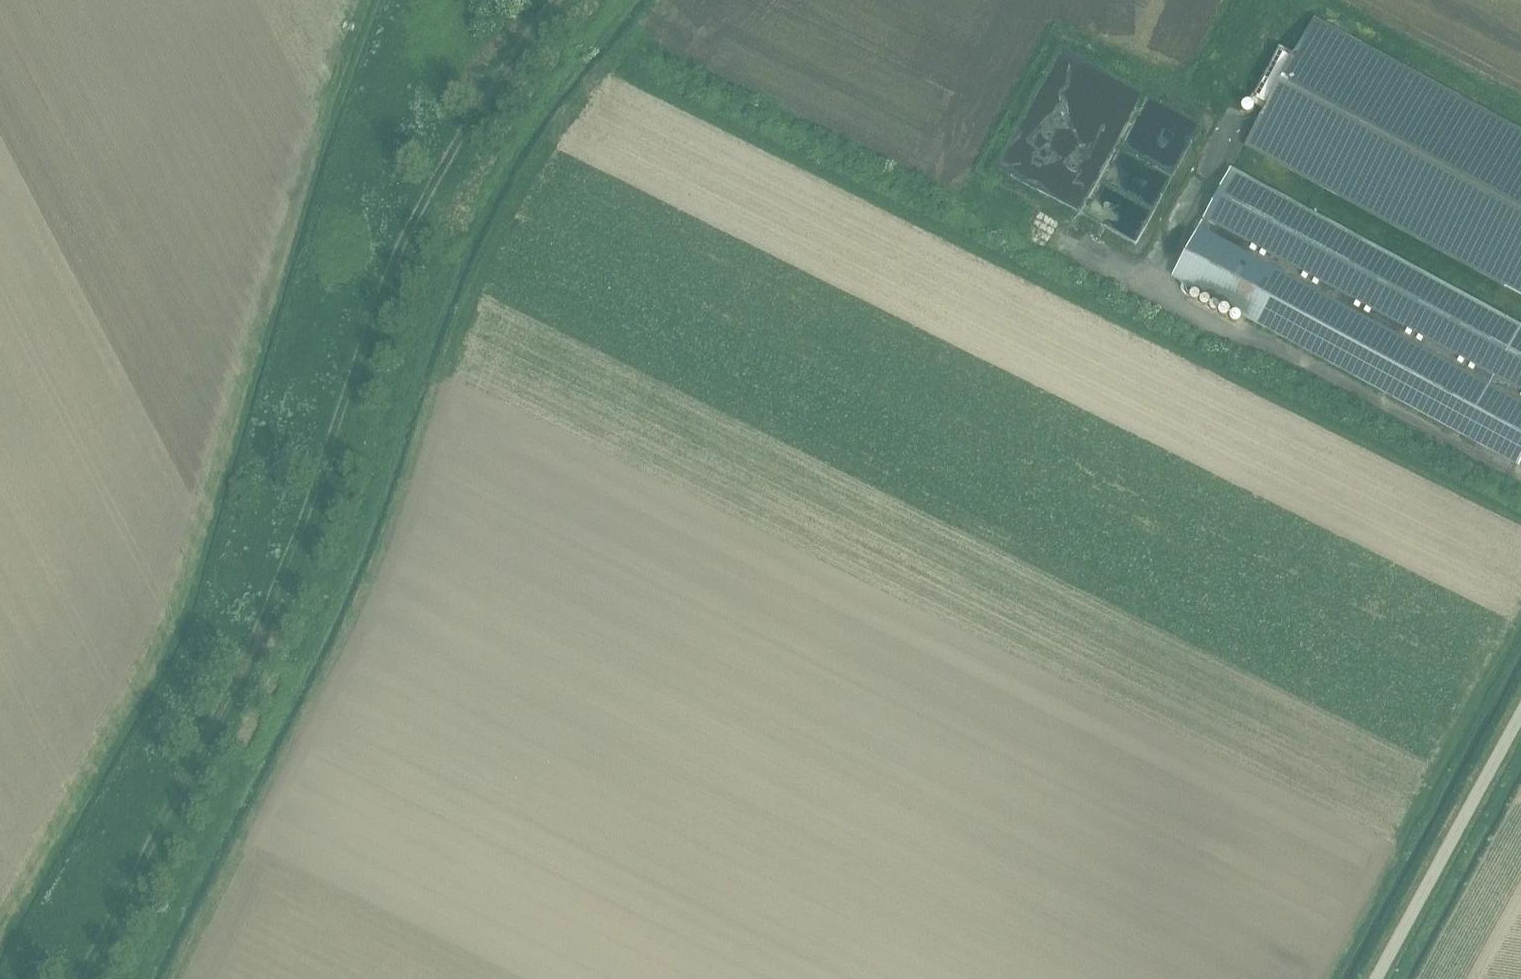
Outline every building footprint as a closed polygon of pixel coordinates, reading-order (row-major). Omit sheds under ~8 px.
[(1313,18),(1294,55),(1279,47),(1249,101),(1264,109),(1245,145),(1520,295),(1520,131),(1313,18)] [(1175,278),(1515,463),(1520,452),(1520,327),(1234,171),(1175,278)]
